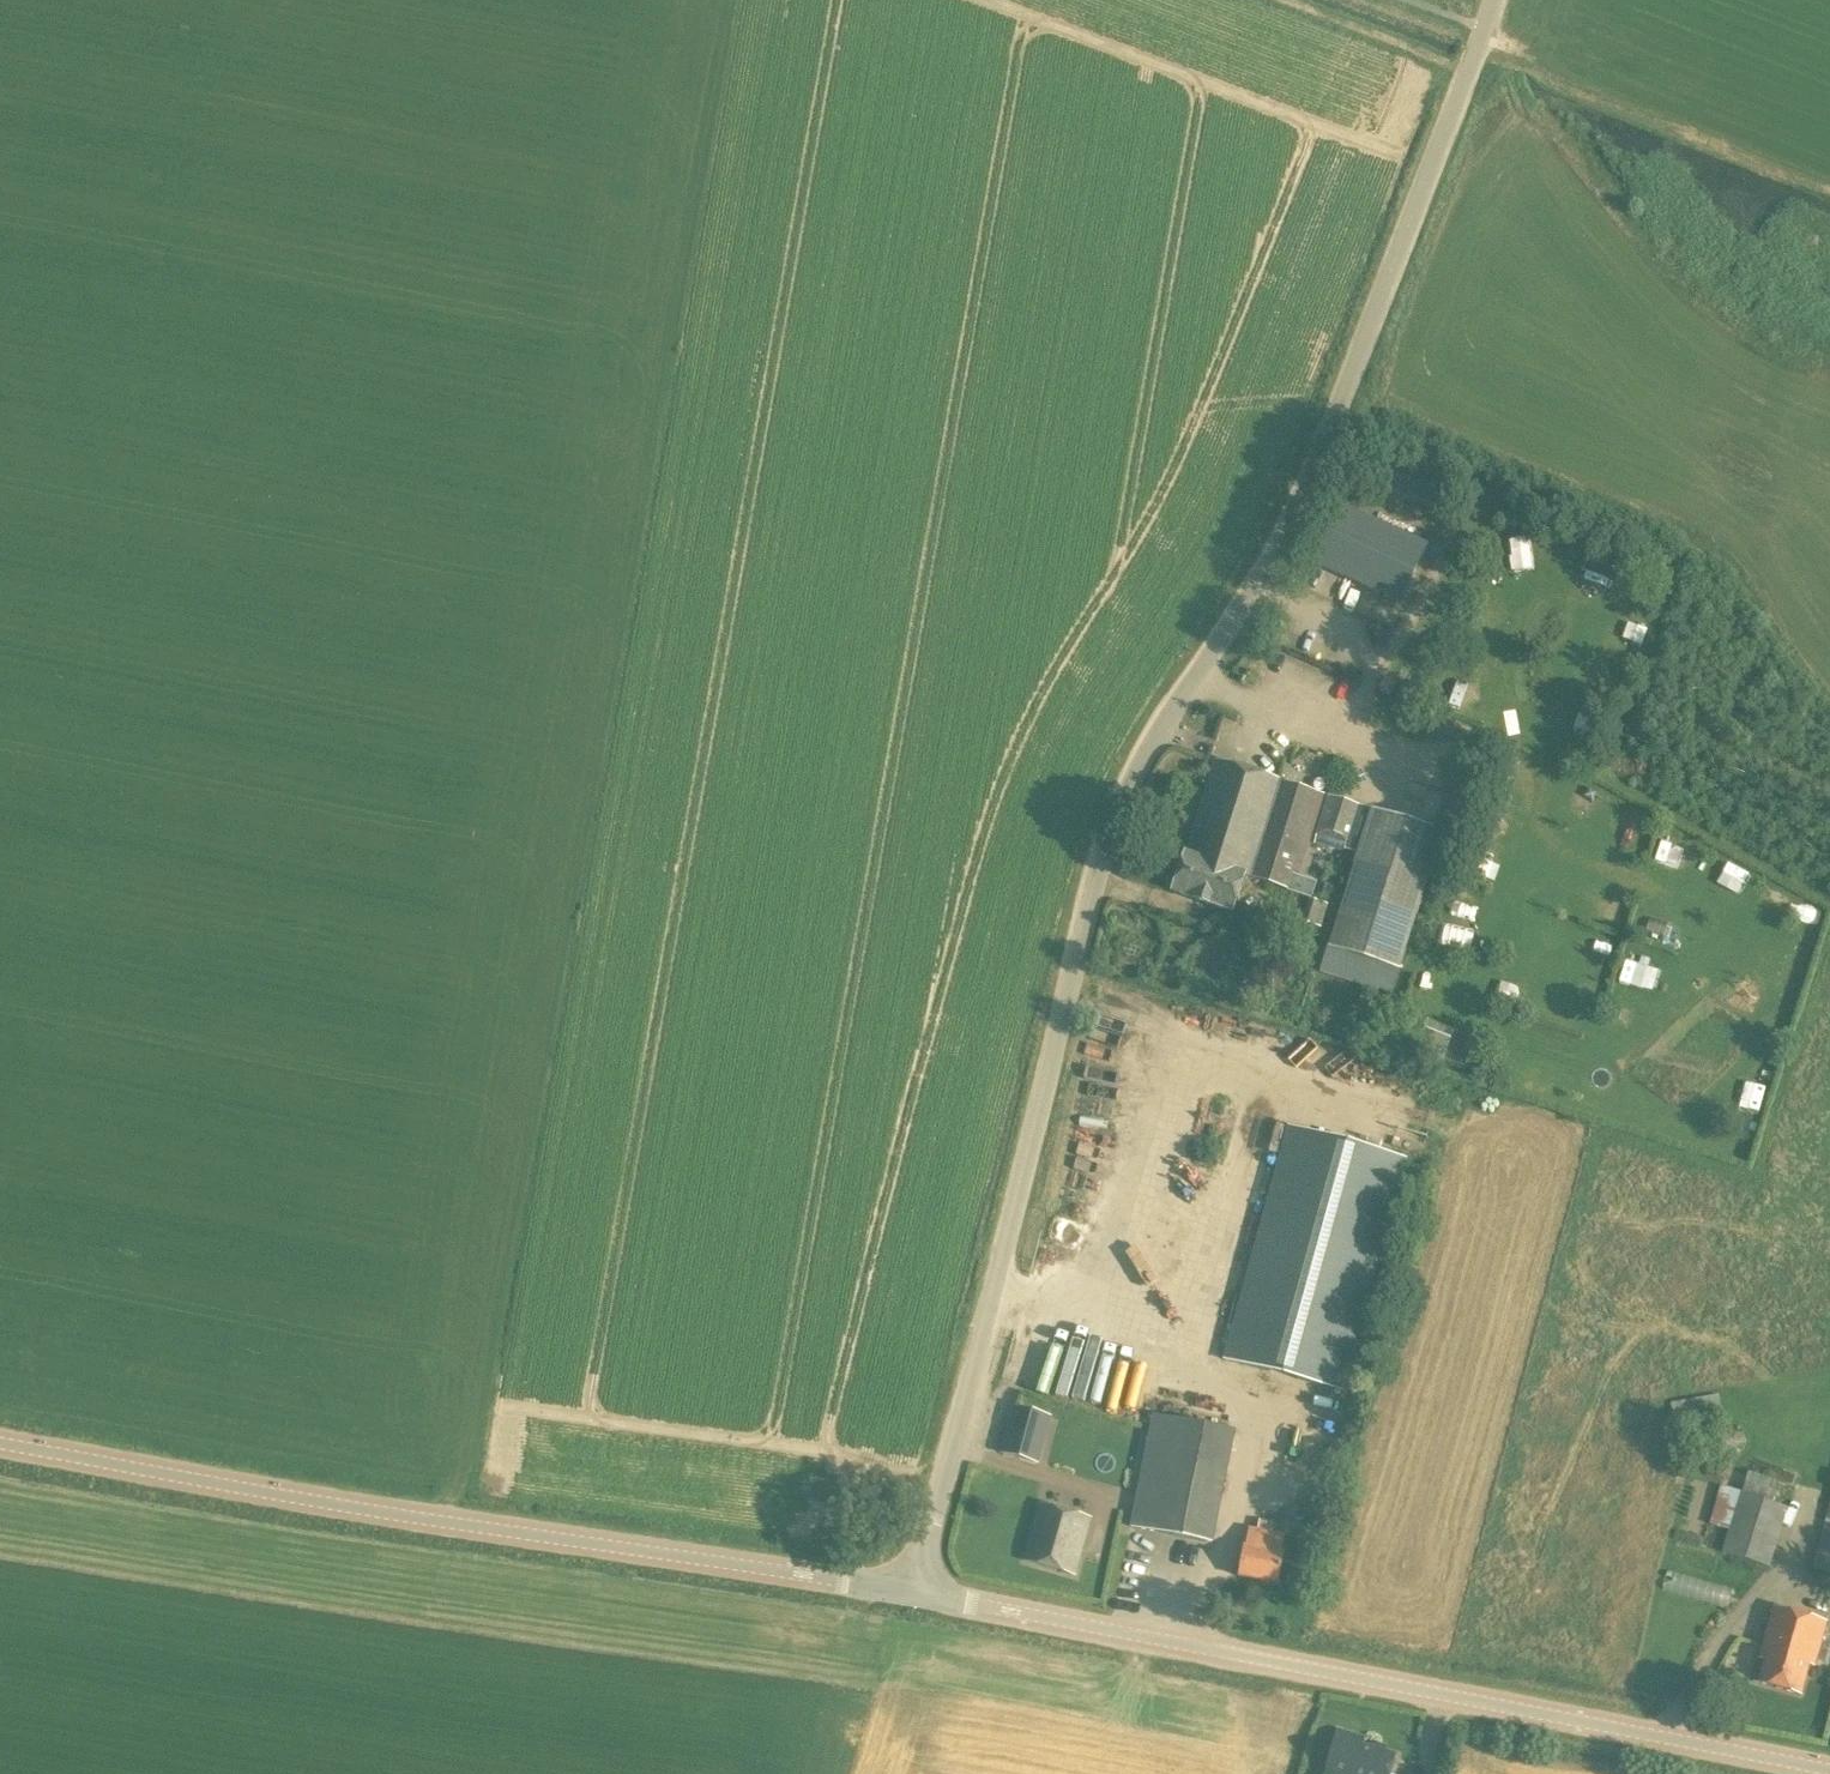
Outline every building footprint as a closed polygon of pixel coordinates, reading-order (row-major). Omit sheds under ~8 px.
[(1429,556),(1339,511),(1311,568),(1400,613),(1429,556)] [(1581,569),(1574,589),(1599,599),(1607,579),(1581,569)] [(1624,631),(1624,650),(1643,650),(1643,631),(1624,631)] [(1280,888),(1311,793),(1275,781),(1276,780),(1215,760),(1172,892),(1232,913),(1244,876),(1280,888)] [(1349,838),(1352,827),(1354,821),(1359,806),(1329,797),(1319,829),(1349,838)] [(1399,969),(1442,830),(1372,808),(1329,947),(1399,969)] [(1321,928),(1328,904),(1310,899),(1302,922),(1321,928)] [(1445,1052),(1455,1030),(1428,1019),(1418,1041),(1445,1052)] [(1462,1052),(1470,1031),(1457,1026),(1448,1047),(1462,1052)] [(1342,1392),(1407,1159),(1288,1126),(1223,1359),(1342,1392)] [(1678,1441),(1725,1433),(1718,1395),(1671,1403),(1678,1441)] [(1048,1417),(1013,1407),(1013,1409),(1001,1453),(1035,1463),(1048,1417)] [(1212,1543),(1235,1432),(1153,1416),(1131,1527),(1212,1543)] [(1751,1469),(1744,1489),(1773,1498),(1779,1479),(1751,1469)] [(1770,1567),(1788,1508),(1741,1493),(1722,1552),(1770,1567)] [(1074,1574),(1090,1519),(1040,1505),(1024,1560),(1074,1574)] [(1811,1568),(1829,1574),(1829,1505),(1811,1568)] [(885,1537),(886,1529),(871,1528),(871,1529),(870,1529),(869,1539),(883,1541),(883,1536),(885,1537)] [(1281,1555),(1284,1536),(1249,1530),(1245,1549),(1242,1548),(1237,1576),(1278,1583),(1283,1556),(1281,1555)] [(1813,1665),(1824,1623),(1772,1609),(1759,1658),(1764,1659),(1758,1682),(1800,1693),(1808,1664),(1813,1665)] [(1394,1755),(1357,1745),(1354,1756),(1332,1750),(1327,1773),(1389,1773),(1394,1755)]
